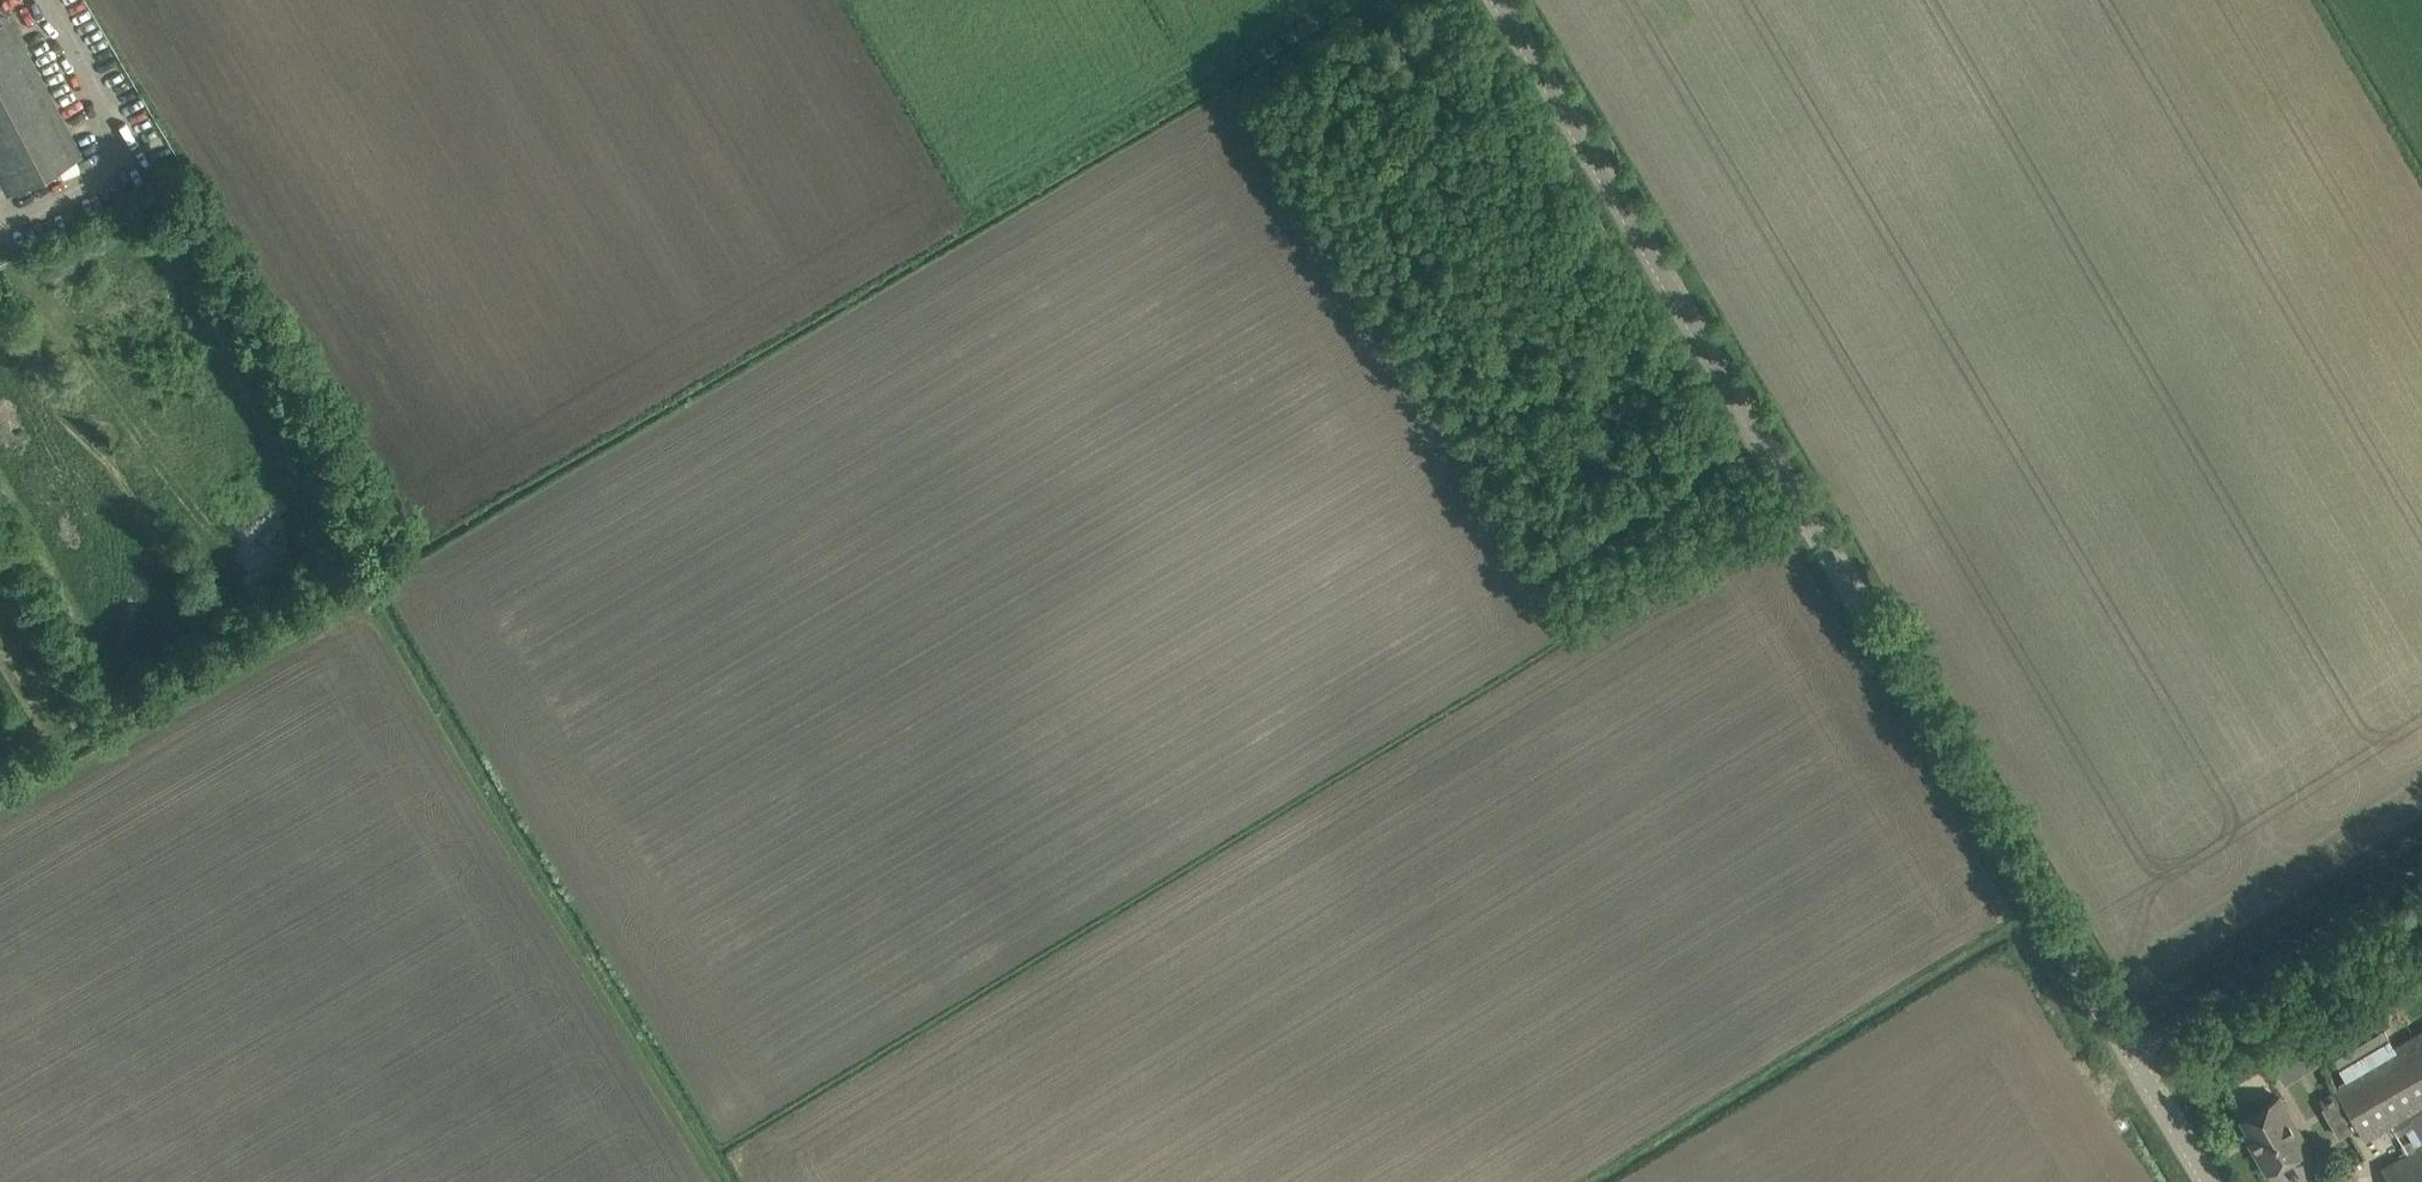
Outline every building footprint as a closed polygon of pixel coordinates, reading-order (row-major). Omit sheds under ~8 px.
[(6,193),(81,154),(17,33),(0,42),(0,182),(6,193)] [(2335,1088),(2336,1089),(2341,1097),(2324,1107),(2322,1108),(2339,1137),(2358,1126),(2358,1127),(2365,1139),(2393,1123),(2398,1134),(2415,1124),(2421,1137),(2421,1030),(2393,1046),(2344,1075),(2346,1080),(2335,1087),(2335,1088)] [(2307,1045),(2273,1066),(2281,1078),(2315,1057),(2307,1045)] [(2254,1148),(2268,1171),(2309,1147),(2279,1096),(2242,1117),(2258,1146),(2254,1148)] [(2416,1148),(2404,1155),(2382,1168),(2390,1181),(2421,1181),(2421,1145),(2416,1148)] [(2345,1168),(2321,1181),(2353,1181),(2345,1168)]
